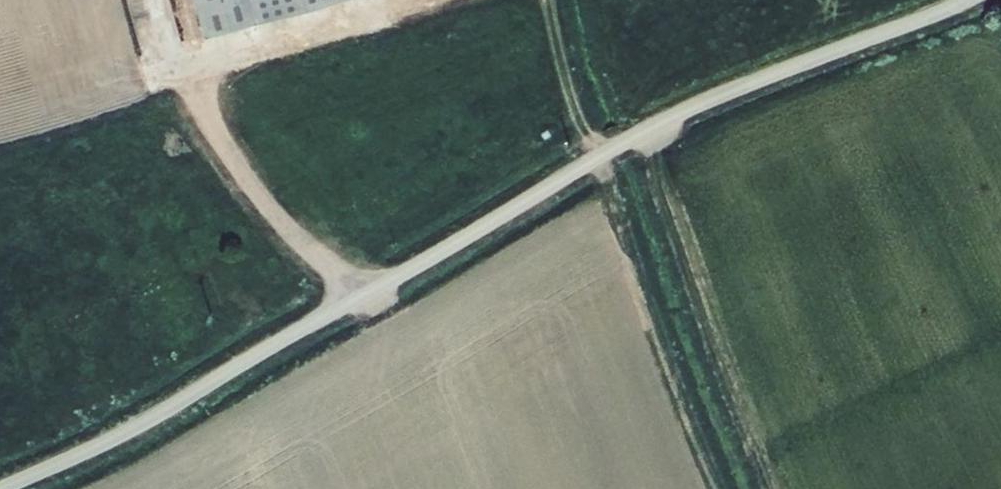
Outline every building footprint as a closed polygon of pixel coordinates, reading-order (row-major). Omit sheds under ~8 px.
[(343,0),(193,0),(203,39),(343,0)] [(548,131),(542,135),(545,140),(551,136),(548,131)]
